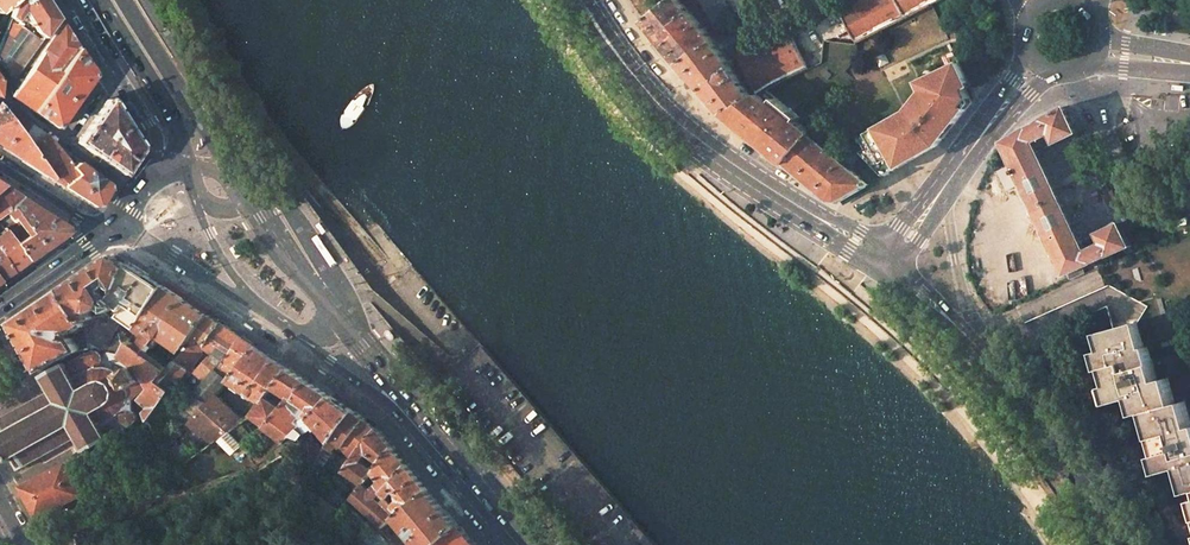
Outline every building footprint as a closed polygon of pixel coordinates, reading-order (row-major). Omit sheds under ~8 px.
[(0,43),(0,64),(11,77),(13,81),(59,19),(47,0),(20,0),(15,4),(10,17),(0,43)] [(0,13),(14,0),(0,0),(0,13)] [(645,21),(680,64),(716,42),(711,36),(680,0),(670,0),(651,16),(645,21)] [(841,11),(857,44),(932,5),(941,1),(940,0),(862,0),(841,11)] [(63,24),(61,24),(12,96),(34,112),(78,49),(70,35),(63,24)] [(807,70),(790,36),(741,61),(759,96),(766,92),(807,70)] [(716,42),(680,64),(684,69),(725,114),(743,104),(753,99),(719,47),(716,42)] [(57,128),(95,75),(87,62),(78,49),(34,112),(57,128)] [(910,110),(864,137),(871,149),(866,152),(887,175),(941,144),(940,143),(972,102),(966,89),(971,86),(960,63),(925,80),(930,91),(923,100),(920,98),(910,110)] [(748,115),(735,122),(787,164),(811,134),(798,123),(800,120),(766,92),(759,96),(753,99),(743,104),(748,115)] [(106,100),(78,143),(123,174),(141,147),(126,124),(111,101),(110,100),(109,99),(106,100)] [(0,100),(0,105),(5,112),(9,108),(0,100)] [(743,104),(725,114),(730,118),(735,122),(748,115),(743,104)] [(0,105),(0,106),(0,147),(14,155),(52,179),(28,146),(5,112),(0,105)] [(1067,106),(1004,141),(1005,144),(1015,163),(1032,199),(1068,275),(1099,261),(1132,245),(1122,223),(1121,222),(1117,224),(1093,236),(1051,146),(1079,132),(1079,131),(1067,106)] [(45,134),(9,108),(5,112),(28,146),(52,179),(57,183),(64,187),(84,173),(75,164),(68,156),(45,134)] [(811,134),(787,164),(831,201),(840,202),(871,184),(873,183),(872,182),(864,167),(859,159),(852,168),(811,134)] [(78,162),(69,156),(68,156),(75,164),(78,162)] [(84,173),(64,187),(87,201),(96,207),(100,206),(101,204),(111,189),(109,184),(97,176),(78,162),(75,164),(84,173)] [(872,182),(883,176),(872,162),(864,167),(872,182)] [(303,196),(288,176),(281,181),(288,191),(291,189),(299,200),(303,196)] [(0,187),(0,213),(21,198),(11,191),(2,186),(0,187)] [(1113,190),(1104,195),(1117,224),(1121,222),(1122,223),(1127,221),(1113,190)] [(21,198),(0,213),(0,222),(2,224),(14,217),(16,219),(3,227),(28,261),(41,252),(68,233),(68,228),(45,213),(21,198)] [(13,272),(20,267),(28,261),(3,227),(2,224),(0,222),(0,255),(13,272)] [(6,277),(13,272),(0,255),(0,281),(6,277)] [(125,260),(117,255),(66,289),(82,314),(87,322),(97,317),(93,312),(103,305),(108,311),(109,311),(121,305),(113,299),(121,290),(127,276),(125,275),(131,264),(125,260)] [(151,277),(131,264),(125,275),(127,276),(121,290),(113,299),(121,305),(125,308),(120,317),(138,330),(165,287),(151,277)] [(184,299),(165,287),(138,330),(156,341),(158,338),(162,333),(184,299)] [(82,314),(66,289),(39,307),(15,323),(42,370),(72,354),(80,351),(73,338),(68,334),(70,330),(77,334),(82,330),(89,325),(87,322),(82,314)] [(209,315),(184,299),(162,333),(183,349),(192,338),(209,315)] [(119,319),(109,311),(108,311),(97,317),(87,322),(89,325),(90,330),(93,349),(106,351),(108,347),(120,323),(119,319)] [(209,315),(192,338),(195,339),(204,346),(221,323),(209,315)] [(1144,348),(1137,322),(1102,332),(1107,349),(1099,351),(1113,403),(1134,397),(1139,414),(1150,411),(1174,404),(1167,378),(1157,381),(1147,347),(1144,348)] [(242,337),(221,323),(204,346),(213,352),(222,358),(226,361),(242,337)] [(90,330),(89,325),(82,330),(85,350),(93,349),(90,330)] [(132,339),(121,334),(112,352),(123,353),(131,340),(132,339)] [(242,337),(226,361),(222,358),(215,366),(230,380),(258,347),(242,337)] [(160,340),(158,338),(156,341),(147,352),(149,354),(160,340)] [(204,346),(195,339),(185,350),(175,361),(188,368),(204,346)] [(147,352),(131,340),(123,353),(145,370),(147,377),(150,385),(151,388),(168,369),(149,354),(147,352)] [(291,369),(258,347),(230,380),(263,402),(275,388),(291,369)] [(110,351),(108,357),(105,356),(102,354),(102,353),(99,351),(98,351),(94,351),(91,352),(89,352),(48,374),(47,372),(44,374),(53,390),(0,419),(0,422),(5,431),(0,433),(0,460),(5,458),(8,462),(12,460),(19,456),(25,466),(25,467),(79,437),(87,451),(131,426),(137,421),(137,418),(136,415),(133,410),(133,400),(150,385),(147,377),(145,370),(123,353),(112,352),(110,351)] [(222,358),(213,352),(194,371),(203,380),(215,366),(222,358)] [(188,368),(175,361),(168,369),(151,388),(142,399),(153,407),(146,413),(149,421),(188,368)] [(230,380),(215,366),(203,380),(217,394),(230,380)] [(332,397),(291,369),(275,388),(314,413),(332,397)] [(217,395),(217,394),(203,380),(194,391),(209,404),(217,395)] [(314,413),(275,388),(263,402),(253,415),(278,436),(282,440),(291,435),(305,426),(306,420),(311,416),(314,413)] [(190,424),(209,404),(194,391),(163,426),(176,439),(190,424)] [(219,398),(217,395),(209,404),(190,424),(193,426),(213,444),(219,439),(230,432),(244,422),(243,421),(219,398)] [(355,411),(332,397),(314,413),(311,416),(315,421),(329,439),(331,441),(355,411)] [(1184,401),(1174,404),(1150,411),(1157,437),(1152,438),(1162,473),(1179,468),(1181,476),(1186,475),(1189,490),(1189,421),(1184,401)] [(355,411),(331,441),(327,448),(337,456),(343,448),(366,419),(355,411)] [(378,430),(377,428),(366,419),(343,448),(352,456),(373,472),(380,464),(394,447),(378,430)] [(310,432),(306,420),(305,426),(291,435),(304,439),(310,432)] [(202,452),(188,431),(168,452),(179,468),(202,452)] [(250,451),(230,432),(219,439),(242,460),(250,451)] [(282,440),(278,436),(257,456),(262,462),(269,458),(286,443),(282,440)] [(408,464),(394,447),(380,464),(373,472),(364,483),(376,497),(384,490),(408,464)] [(337,456),(327,448),(325,450),(312,466),(332,481),(340,472),(352,456),(343,448),(337,456)] [(257,456),(254,454),(248,460),(253,467),(262,462),(257,456)] [(25,466),(19,456),(12,460),(17,471),(25,466)] [(373,472),(352,456),(340,472),(361,486),(364,483),(373,472)] [(70,465),(69,464),(24,486),(40,517),(85,494),(70,465)] [(430,489),(408,464),(384,490),(390,497),(392,495),(397,490),(401,495),(403,497),(396,504),(398,506),(396,507),(399,514),(430,489)] [(376,497),(364,483),(361,486),(347,503),(377,532),(381,529),(394,518),(376,497)] [(430,489),(399,514),(394,518),(408,533),(418,544),(437,544),(460,525),(430,489)] [(460,525),(437,544),(477,544),(460,525)] [(381,529),(377,532),(358,544),(395,544),(381,529)]
